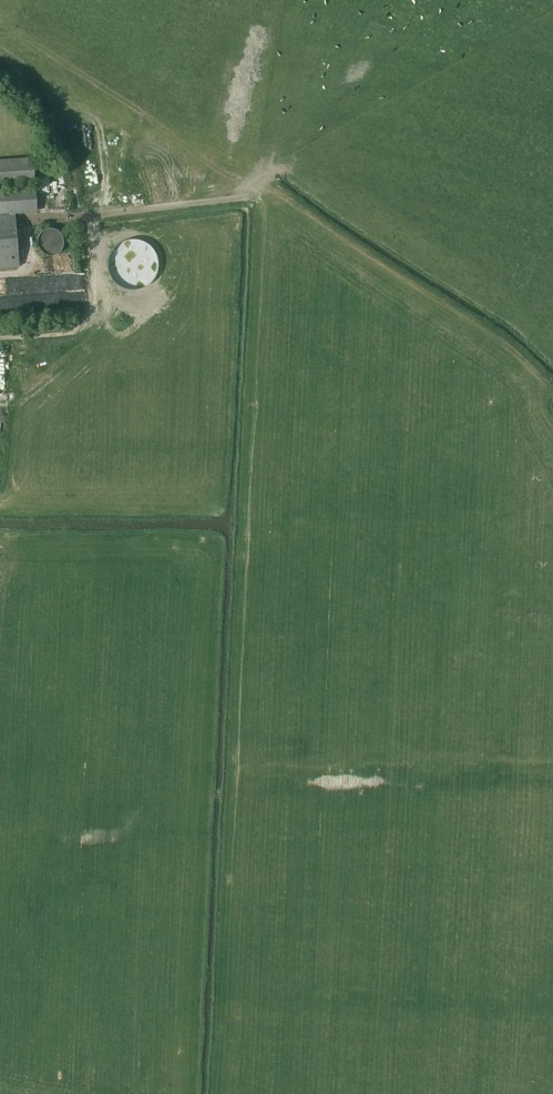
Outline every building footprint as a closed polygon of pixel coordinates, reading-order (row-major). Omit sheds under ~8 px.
[(35,181),(34,169),(33,157),(0,159),(0,183),(35,181)] [(19,265),(15,212),(37,211),(35,187),(0,189),(0,266),(19,265)] [(100,190),(85,193),(87,203),(102,200),(100,190)] [(38,243),(44,243),(44,252),(61,253),(62,229),(39,228),(38,243)]
